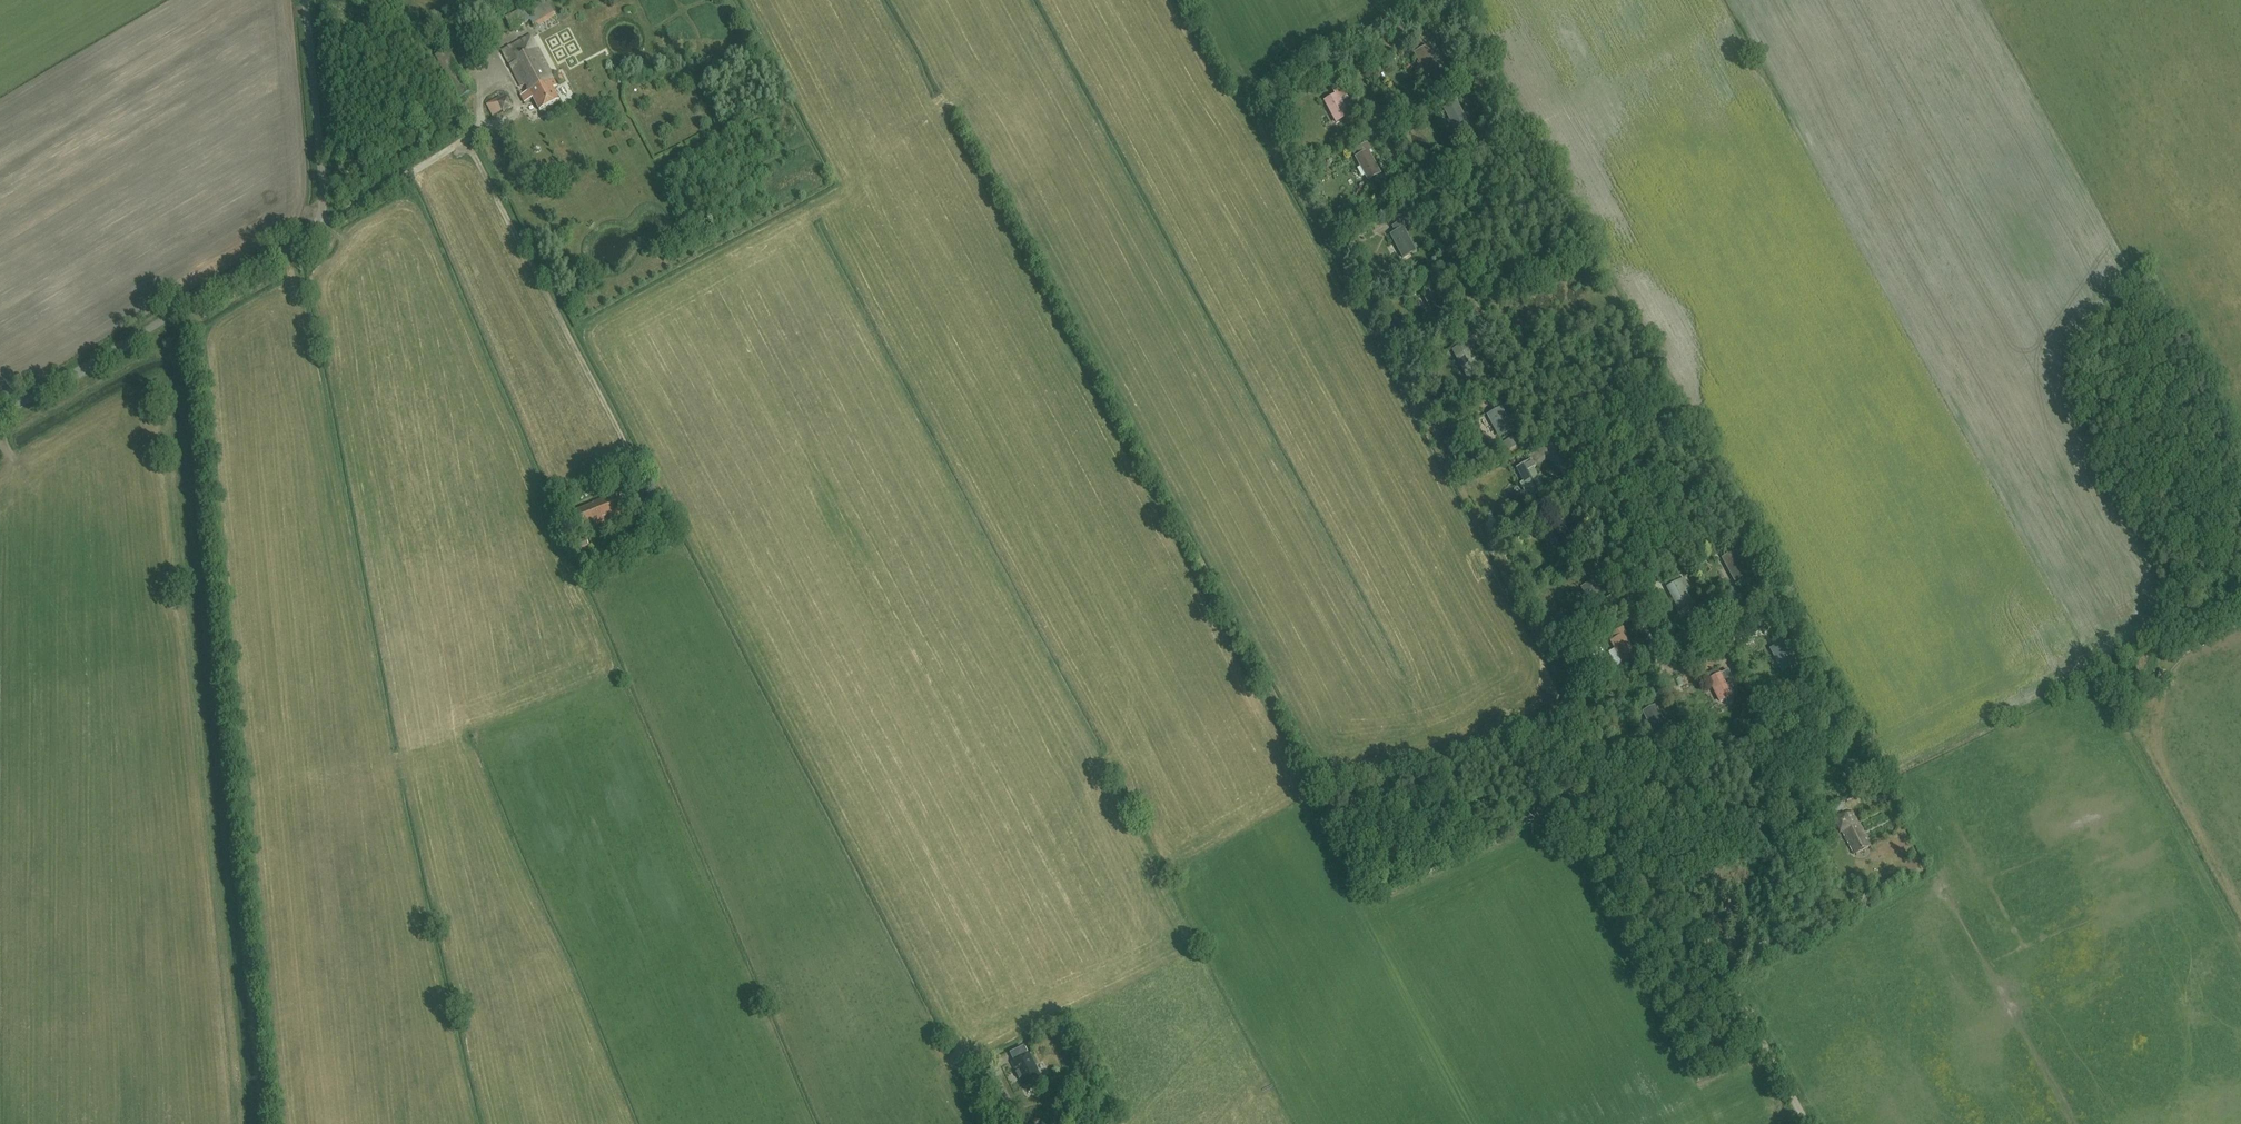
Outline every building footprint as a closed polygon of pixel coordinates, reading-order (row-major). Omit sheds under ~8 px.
[(522,27),(553,10),(547,0),(546,0),(529,9),(528,7),(514,14),(515,15),(522,27)] [(496,38),(497,40),(522,27),(515,15),(491,28),(496,38)] [(553,88),(557,86),(553,79),(554,79),(531,36),(502,51),(522,87),(525,85),(529,91),(521,95),(525,103),(533,98),(539,110),(559,100),(553,88)] [(1435,79),(1445,74),(1441,68),(1439,69),(1427,47),(1420,51),(1421,54),(1416,56),(1426,76),(1431,73),(1435,79)] [(559,84),(565,81),(561,73),(555,76),(559,84)] [(1340,99),(1346,95),(1341,85),(1332,90),(1335,96),(1325,101),(1336,122),(1349,115),(1340,99)] [(493,117),(512,108),(505,94),(486,104),(493,117)] [(1464,135),(1475,129),(1472,123),(1468,125),(1457,103),(1449,107),(1451,109),(1446,112),(1456,131),(1461,129),(1464,135)] [(1368,180),(1380,173),(1368,151),(1371,150),(1367,144),(1357,149),(1362,158),(1357,160),(1368,180)] [(1403,257),(1415,251),(1403,229),(1406,228),(1402,221),(1393,227),(1397,235),(1392,238),(1403,257)] [(1435,318),(1448,311),(1437,291),(1424,297),(1435,318)] [(1469,380),(1481,373),(1469,351),(1465,343),(1452,350),(1458,360),(1469,380)] [(1500,436),(1512,430),(1501,409),(1488,416),(1500,436)] [(1532,497),(1544,490),(1533,468),(1535,467),(1532,461),(1522,466),(1526,475),(1522,477),(1532,497)] [(601,523),(622,514),(614,494),(594,502),(595,506),(577,513),(583,528),(600,522),(601,523)] [(1563,554),(1575,547),(1564,525),(1566,524),(1562,518),(1553,523),(1557,532),(1552,534),(1563,554)] [(610,538),(623,533),(621,528),(609,533),(610,538)] [(1734,581),(1753,571),(1749,563),(1743,567),(1735,552),(1727,556),(1729,559),(1724,561),(1734,581)] [(1679,610),(1691,603),(1680,581),(1672,585),(1673,588),(1669,590),(1679,610)] [(1612,596),(1605,600),(1594,582),(1582,588),(1593,609),(1599,606),(1601,610),(1605,607),(1606,609),(1615,603),(1612,596)] [(1623,664),(1636,657),(1624,635),(1626,634),(1623,628),(1613,633),(1618,642),(1613,644),(1623,664)] [(1782,672),(1795,665),(1784,643),(1786,642),(1783,636),(1773,641),(1777,649),(1772,652),(1782,672)] [(1720,701),(1732,695),(1726,682),(1734,678),(1730,670),(1709,680),(1720,701)] [(1654,735),(1666,729),(1670,737),(1678,734),(1673,722),(1665,725),(1656,706),(1648,710),(1649,712),(1644,715),(1654,735)] [(1854,855),(1870,846),(1853,813),(1833,822),(1840,833),(1842,832),(1854,855)] [(1026,1088),(1042,1080),(1037,1070),(1038,1070),(1030,1053),(1011,1062),(1016,1072),(1019,1071),(1022,1077),(1020,1078),(1024,1086),(1025,1085),(1026,1088)] [(984,1079),(998,1072),(994,1063),(979,1070),(984,1079)]
